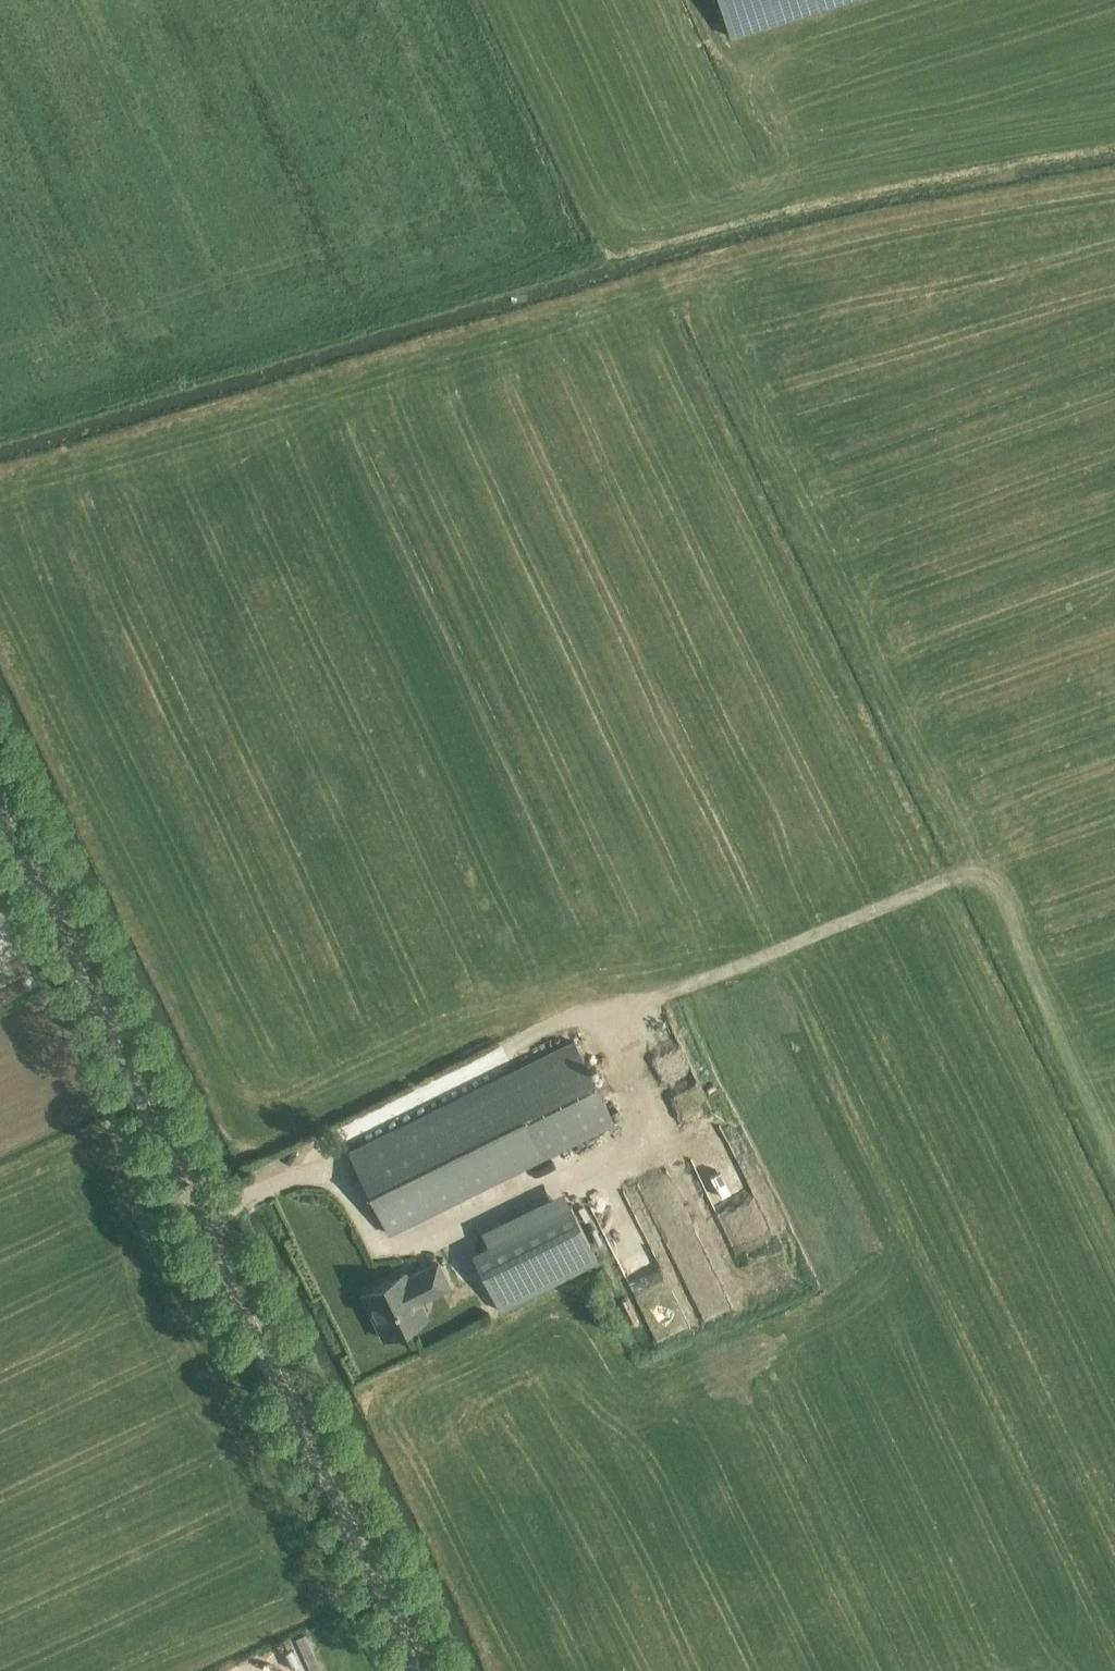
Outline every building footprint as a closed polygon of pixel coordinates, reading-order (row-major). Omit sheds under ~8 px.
[(730,36),(820,8),(817,0),(719,0),(730,36)] [(616,1122),(575,1041),(349,1152),(389,1233),(616,1122)] [(598,1261),(571,1207),(473,1255),(500,1310),(598,1261)] [(367,1291),(362,1293),(374,1317),(384,1338),(404,1329),(422,1320),(413,1303),(449,1286),(437,1262),(407,1277),(404,1272),(367,1291)] [(453,1301),(460,1319),(494,1305),(487,1287),(453,1301)]
